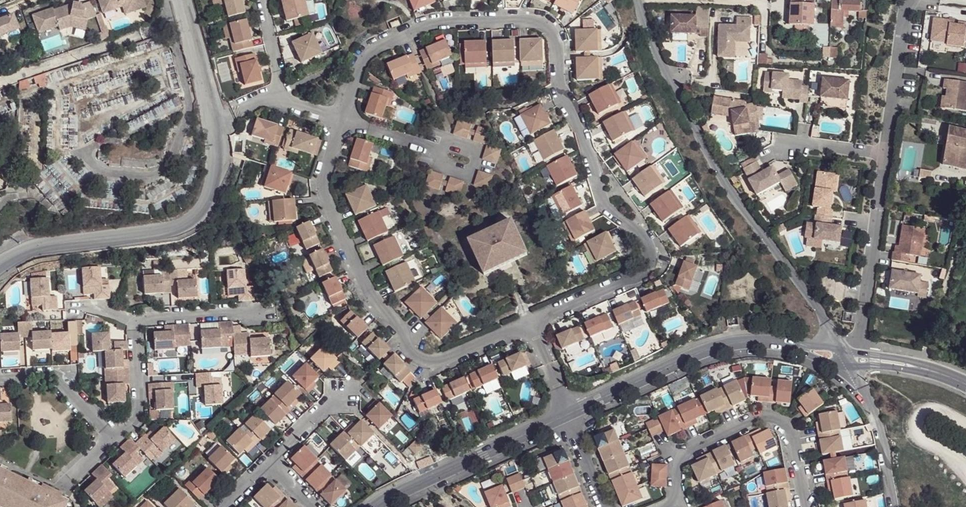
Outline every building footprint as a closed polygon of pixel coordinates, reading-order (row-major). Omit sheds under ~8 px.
[(102,12),(113,8),(111,4),(122,0),(98,0),(102,12)] [(143,2),(127,7),(124,0),(122,0),(111,4),(113,8),(122,5),(125,13),(145,6),(143,2)] [(228,18),(245,14),(241,0),(220,0),(221,5),(225,5),(228,18)] [(308,17),(304,0),(282,0),(287,21),(293,20),(301,18),(308,17)] [(414,11),(434,3),(433,0),(409,0),(414,11)] [(554,3),(574,12),(580,0),(555,0),(554,3)] [(830,5),(829,27),(842,28),(843,10),(841,10),(842,0),(831,0),(830,5)] [(860,1),(856,0),(842,0),(841,10),(843,10),(860,11),(860,2),(860,1)] [(32,15),(38,33),(57,26),(59,30),(70,26),(85,29),(87,19),(82,18),(84,8),(80,7),(80,4),(72,3),(71,5),(70,10),(68,10),(65,11),(63,7),(53,10),(52,8),(32,15)] [(809,26),(814,26),(815,4),(791,3),(790,25),(795,25),(809,26)] [(92,5),(84,8),(82,18),(87,19),(96,16),(95,14),(92,5)] [(700,36),(707,37),(708,7),(688,7),(688,16),(663,16),(663,33),(700,34),(700,36)] [(935,12),(933,35),(949,36),(949,39),(965,41),(965,38),(965,19),(956,18),(952,18),(952,14),(935,12)] [(301,18),(293,20),(295,29),(302,27),(301,18)] [(718,40),(718,57),(733,57),(734,42),(749,42),(749,27),(751,27),(751,18),(736,18),(736,26),(719,25),(718,37),(721,37),(721,40),(718,40)] [(0,24),(0,41),(19,33),(13,19),(0,24)] [(229,38),(233,53),(253,48),(246,21),(229,24),(233,37),(229,38)] [(98,24),(101,31),(107,30),(106,25),(104,25),(103,22),(98,24)] [(233,37),(229,24),(222,26),(226,39),(229,38),(233,37)] [(101,31),(103,38),(110,36),(107,30),(101,31)] [(596,30),(574,31),(575,52),(583,52),(584,52),(589,52),(598,51),(600,51),(600,41),(596,41),(596,30)] [(292,42),(301,63),(322,53),(312,33),(292,42)] [(521,41),(522,66),(544,65),(543,39),(521,41)] [(420,52),(427,71),(441,65),(440,61),(452,57),(446,41),(420,52)] [(492,42),(493,67),(514,66),(513,41),(492,42)] [(465,65),(465,68),(486,67),(485,42),(465,43),(465,45),(465,65)] [(836,58),(837,49),(824,48),(823,57),(836,58)] [(241,73),(244,86),(261,82),(254,54),(234,59),(238,74),(241,73)] [(421,73),(413,54),(386,65),(392,80),(405,75),(407,79),(421,73)] [(583,58),(576,59),(576,80),(598,79),(597,68),(601,68),(601,57),(598,58),(589,58),(584,58),(583,58)] [(782,91),(792,92),(791,99),(799,100),(801,84),(801,81),(787,80),(788,75),(764,72),(762,92),(771,92),(771,90),(782,91)] [(47,73),(35,77),(38,84),(41,83),(42,87),(47,85),(47,73)] [(28,79),(20,82),(19,90),(30,86),(28,79)] [(848,81),(821,79),(819,106),(845,109),(848,81)] [(946,98),(944,110),(965,113),(965,84),(944,81),(943,90),(947,91),(946,98)] [(590,95),(588,96),(598,115),(617,105),(612,95),(615,94),(610,84),(602,89),(590,95)] [(799,100),(799,102),(806,103),(808,85),(801,84),(799,100)] [(367,115),(383,120),(387,107),(391,108),(396,93),(376,87),(367,115)] [(792,92),(782,91),(781,98),(791,99),(792,92)] [(612,95),(617,105),(620,103),(615,94),(612,95)] [(727,114),(731,113),(731,118),(735,137),(749,135),(748,124),(758,123),(755,104),(745,106),(744,102),(713,98),(711,111),(727,114)] [(530,135),(551,124),(540,104),(520,115),(530,135)] [(604,122),(602,123),(612,142),(631,132),(626,123),(630,121),(625,111),(616,116),(604,122)] [(262,144),(277,149),(283,129),(255,120),(250,136),(263,140),(262,144)] [(464,123),(457,120),(453,135),(460,137),(464,123)] [(626,123),(631,132),(635,130),(630,121),(626,123)] [(948,124),(937,122),(936,129),(947,131),(948,124)] [(460,137),(467,139),(471,125),(464,123),(460,137)] [(484,129),(478,127),(474,137),(473,141),(479,143),(484,129)] [(949,128),(945,148),(945,153),(942,166),(957,169),(965,171),(965,132),(949,128)] [(479,143),(486,146),(491,132),(484,129),(479,143)] [(290,131),(284,150),(298,155),(299,151),(312,155),(318,140),(290,131)] [(533,141),(543,161),(564,151),(554,131),(533,141)] [(358,140),(349,167),(369,174),(374,159),(370,158),(375,145),(358,140)] [(614,155),(626,173),(644,161),(638,152),(641,150),(635,141),(626,147),(615,155),(614,155)] [(499,157),(501,150),(486,146),(484,153),(499,157)] [(638,152),(644,161),(647,159),(641,150),(638,152)] [(494,163),(496,164),(499,157),(484,153),(482,159),(494,163)] [(546,167),(556,187),(576,176),(567,156),(546,167)] [(757,171),(753,164),(740,171),(746,182),(745,183),(753,198),(777,184),(782,194),(794,187),(786,172),(774,178),(769,169),(759,175),(753,178),(751,174),(757,171)] [(284,194),(291,174),(271,167),(267,166),(260,186),(284,194)] [(633,180),(632,180),(644,198),(662,185),(656,177),(659,175),(653,166),(644,171),(633,180)] [(437,173),(430,171),(426,185),(433,187),(437,173)] [(491,183),(493,176),(490,176),(478,172),(476,178),(491,183)] [(433,187),(439,189),(444,176),(437,173),(433,187)] [(815,216),(831,218),(832,210),(829,209),(831,193),(829,193),(831,175),(816,173),(812,208),(816,208),(815,216)] [(656,177),(662,185),(665,183),(659,175),(656,177)] [(457,180),(450,178),(446,188),(445,191),(453,194),(457,180)] [(476,178),(474,185),(488,190),(491,183),(476,178)] [(453,194),(459,196),(464,182),(457,180),(453,194)] [(356,216),(376,206),(367,185),(346,195),(356,216)] [(552,196),(562,216),(582,206),(572,186),(552,196)] [(649,205),(662,223),(679,210),(673,201),(676,199),(670,190),(662,196),(651,204),(649,205)] [(673,201),(679,210),(683,208),(676,199),(673,201)] [(267,202),(269,224),(294,222),(292,200),(267,202)] [(565,222),(575,241),(595,231),(585,211),(565,222)] [(368,242),(388,233),(379,212),(358,222),(368,242)] [(667,230),(680,248),(697,235),(691,226),(694,224),(688,215),(681,220),(670,229),(667,230)] [(829,227),(831,218),(815,216),(813,225),(807,224),(805,240),(807,240),(813,241),(822,242),(838,244),(840,228),(829,227)] [(511,221),(468,242),(484,275),(527,255),(511,221)] [(306,250),(318,244),(308,222),(295,228),(306,250)] [(691,226),(697,235),(701,233),(694,224),(691,226)] [(892,252),(890,262),(906,264),(907,257),(919,258),(923,239),(924,229),(903,225),(898,252),(892,252)] [(841,247),(849,248),(852,231),(844,230),(841,247)] [(585,244),(595,264),(616,254),(606,233),(585,244)] [(383,267),(404,257),(395,236),(373,246),(383,267)] [(929,240),(923,239),(919,258),(926,260),(929,240)] [(821,249),(822,242),(813,241),(807,240),(806,247),(821,249)] [(240,251),(246,264),(253,261),(248,248),(240,251)] [(321,250),(308,256),(318,278),(331,273),(321,250)] [(396,293),(416,283),(407,262),(386,272),(396,293)] [(697,268),(684,263),(675,286),(689,291),(697,268)] [(96,294),(96,299),(109,299),(109,285),(101,286),(101,280),(100,268),(83,269),(84,294),(96,294)] [(237,299),(253,298),(252,285),(245,286),(244,268),(226,269),(227,295),(237,294),(237,296),(237,299)] [(144,293),(171,292),(170,286),(170,285),(170,271),(169,269),(143,270),(144,293)] [(176,271),(170,271),(170,285),(170,286),(177,285),(177,299),(197,298),(196,280),(183,281),(176,282),(176,271)] [(920,277),(892,272),(888,290),(917,295),(917,298),(925,299),(928,285),(919,283),(920,277)] [(41,304),(42,310),(57,310),(57,295),(47,296),(47,278),(29,278),(30,305),(41,304)] [(334,278),(321,284),(331,306),(344,300),(334,278)] [(421,319),(437,303),(421,287),(405,303),(421,319)] [(641,299),(647,313),(669,304),(662,290),(641,299)] [(613,312),(619,326),(641,316),(635,302),(613,312)] [(426,324),(441,340),(458,324),(442,308),(431,319),(426,324)] [(356,339),(366,329),(349,312),(339,322),(356,339)] [(427,322),(431,319),(427,314),(423,317),(427,322)] [(584,325),(590,338),(612,329),(606,315),(584,325)] [(18,338),(26,337),(25,321),(17,322),(18,333),(0,334),(0,336),(0,338),(1,352),(19,351),(18,338)] [(33,337),(34,350),(52,349),(51,334),(51,332),(32,332),(32,321),(25,321),(26,337),(33,337)] [(233,338),(233,336),(232,321),(216,322),(217,329),(199,330),(198,330),(199,348),(226,346),(225,344),(233,343),(233,338)] [(77,335),(77,322),(66,322),(67,333),(51,334),(52,349),(52,352),(71,351),(71,347),(78,346),(77,335)] [(216,322),(199,323),(199,330),(217,329),(216,322)] [(174,346),(190,345),(188,324),(172,325),(173,331),(164,332),(153,333),(154,350),(174,349),(174,346)] [(563,350),(563,351),(585,341),(579,327),(557,337),(558,339),(563,350)] [(91,333),(92,352),(105,351),(109,351),(114,350),(122,350),(128,350),(127,339),(113,340),(113,343),(109,343),(109,333),(91,333)] [(385,354),(389,351),(371,334),(361,344),(379,361),(382,358),(385,354)] [(249,336),(233,338),(234,359),(250,358),(250,361),(270,360),(269,343),(249,344),(249,336)] [(563,350),(558,339),(553,341),(558,352),(563,350)] [(310,359),(323,374),(329,368),(332,371),(340,363),(336,359),(323,346),(310,359)] [(129,375),(129,366),(123,367),(123,361),(122,350),(114,350),(109,351),(105,351),(106,367),(104,368),(105,377),(129,375)] [(518,353),(524,367),(530,364),(524,350),(518,353)] [(496,363),(502,377),(524,367),(518,353),(496,363)] [(399,382),(409,372),(393,355),(390,359),(386,362),(383,365),(399,382)] [(313,384),(319,378),(305,364),(292,377),(308,394),(316,387),(313,384)] [(476,389),(497,380),(491,365),(469,376),(476,389)] [(604,370),(606,376),(612,374),(610,368),(604,370)] [(199,388),(207,387),(207,406),(225,405),(224,378),(213,379),(213,372),(198,373),(199,388)] [(124,384),(130,384),(129,375),(105,377),(105,385),(107,385),(108,402),(125,401),(124,384)] [(752,396),(753,377),(744,377),(748,396),(752,396)] [(759,401),(769,402),(770,387),(771,379),(753,377),(752,396),(759,397),(759,401)] [(447,402),(469,392),(463,378),(441,388),(447,402)] [(746,400),(737,381),(717,390),(726,410),(746,400)] [(777,381),(776,387),(770,387),(769,402),(789,404),(791,383),(777,381)] [(175,408),(174,382),(148,383),(149,392),(156,392),(157,409),(175,408)] [(275,397),(290,412),(299,403),(296,401),(301,396),(287,382),(274,395),(275,397)] [(717,414),(726,410),(717,390),(716,388),(700,396),(708,413),(715,410),(717,414)] [(806,417),(824,404),(814,388),(799,399),(804,405),(800,408),(806,417)] [(420,415),(441,405),(435,391),(413,401),(420,415)] [(260,412),(275,427),(290,412),(275,397),(260,412)] [(680,413),(687,428),(698,423),(695,418),(702,415),(694,398),(677,407),(680,413)] [(380,431),(394,418),(378,402),(369,410),(373,413),(367,419),(380,431)] [(12,405),(0,406),(0,423),(13,423),(12,405)] [(674,416),(672,411),(658,417),(665,431),(667,435),(668,437),(687,428),(680,413),(674,416)] [(839,430),(840,430),(837,412),(828,413),(819,415),(820,422),(816,423),(818,434),(839,430)] [(246,435),(256,446),(272,431),(257,416),(247,426),(251,431),(246,435)] [(665,431),(658,417),(652,420),(658,434),(665,431)] [(658,434),(652,420),(645,424),(648,429),(651,437),(658,434)] [(362,449),(376,435),(363,423),(357,428),(354,425),(346,433),(360,447),(362,449)] [(602,434),(594,438),(599,449),(619,441),(614,427),(601,432),(602,434)] [(135,444),(139,448),(145,454),(148,451),(154,457),(155,458),(174,440),(163,428),(155,435),(150,439),(146,435),(145,434),(135,444)] [(211,431),(216,437),(219,433),(214,428),(211,431)] [(246,451),(249,454),(256,446),(246,435),(240,429),(227,442),(241,456),(246,451)] [(762,433),(760,429),(750,434),(757,448),(760,455),(777,447),(770,430),(762,433)] [(835,453),(843,451),(839,430),(818,434),(822,455),(830,454),(835,453)] [(150,439),(155,435),(151,431),(146,435),(150,439)] [(345,462),(360,447),(346,433),(330,447),(345,462)] [(751,450),(757,448),(750,434),(732,443),(734,447),(741,462),(754,456),(751,450)] [(135,444),(130,438),(119,448),(124,453),(112,465),(124,477),(142,460),(135,452),(139,448),(135,444)] [(410,446),(416,452),(421,446),(416,441),(410,446)] [(619,441),(599,449),(604,462),(625,453),(619,441)] [(407,459),(416,452),(410,446),(402,454),(407,459)] [(727,451),(725,446),(706,455),(715,473),(734,465),(727,451)] [(296,465),(293,468),(301,476),(316,461),(318,459),(305,447),(291,461),(296,465)] [(220,448),(208,460),(224,477),(231,470),(229,467),(234,462),(220,448)] [(148,451),(145,454),(151,460),(154,457),(148,451)] [(554,453),(543,457),(548,470),(568,462),(564,452),(555,455),(554,453)] [(625,453),(604,462),(612,481),(632,473),(625,453)] [(716,476),(715,473),(706,455),(696,459),(698,463),(691,466),(699,483),(716,476)] [(831,460),(823,461),(827,482),(842,479),(841,473),(846,472),(844,457),(836,459),(831,460)] [(326,480),(331,475),(316,461),(301,476),(315,491),(326,480)] [(568,462),(548,470),(553,483),(573,475),(568,462)] [(106,478),(111,474),(101,465),(92,473),(91,474),(97,480),(84,491),(96,503),(109,491),(114,486),(106,478)] [(187,486),(201,500),(221,480),(209,469),(200,478),(198,476),(187,486)] [(768,472),(765,473),(769,494),(789,490),(785,469),(768,472)] [(1,505),(6,506),(66,506),(67,505),(60,502),(64,494),(43,485),(41,488),(28,482),(26,485),(13,479),(15,475),(7,472),(5,476),(0,474),(0,506),(1,505)] [(666,480),(667,473),(652,472),(652,480),(666,480)] [(632,473),(612,481),(617,495),(638,486),(632,473)] [(510,486),(523,481),(520,474),(507,479),(510,486)] [(573,475),(553,483),(561,502),(581,494),(573,475)] [(852,496),(849,478),(842,479),(827,482),(829,493),(833,492),(835,500),(852,496)] [(335,480),(331,484),(326,480),(315,491),(330,506),(346,491),(335,480)] [(523,481),(510,486),(512,493),(526,488),(523,481)] [(271,506),(283,495),(275,488),(273,491),(268,486),(254,500),(261,506),(271,506)] [(503,486),(485,494),(490,506),(511,506),(509,501),(507,496),(506,495),(503,486)] [(638,486),(617,495),(623,506),(642,499),(638,486)] [(163,502),(168,506),(194,506),(197,504),(179,487),(163,502)] [(769,506),(788,506),(787,503),(791,502),(789,490),(769,494),(766,494),(769,506)] [(96,503),(99,506),(102,506),(113,497),(109,491),(96,503)] [(60,502),(67,505),(71,497),(64,494),(60,502)] [(561,502),(563,506),(586,506),(581,494),(561,502)] [(283,495),(271,506),(272,506),(294,506),(283,495)] [(713,497),(699,503),(701,506),(724,506),(721,501),(715,503),(713,497)]
